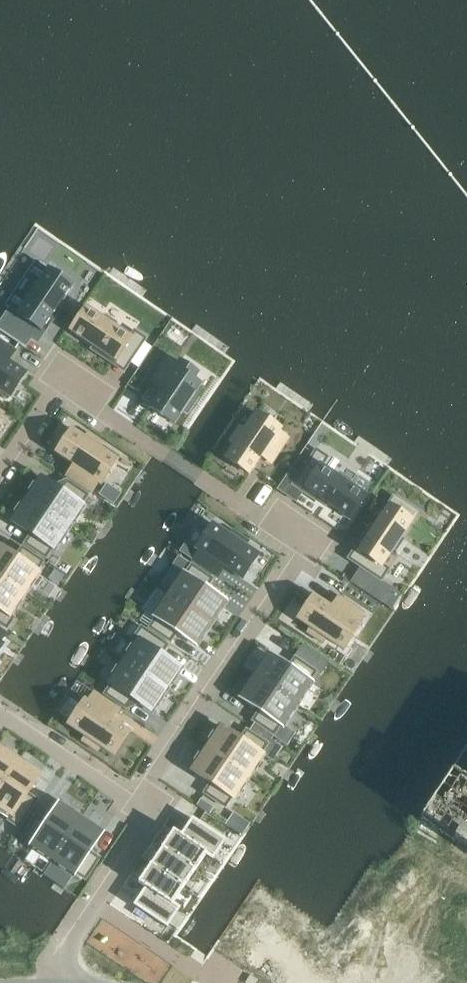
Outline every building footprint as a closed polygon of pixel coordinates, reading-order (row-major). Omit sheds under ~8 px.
[(0,324),(0,330),(22,345),(28,336),(28,337),(35,326),(42,331),(72,286),(49,270),(38,286),(33,283),(25,296),(29,299),(19,313),(10,307),(2,319),(3,320),(0,324)] [(86,308),(70,332),(115,362),(119,356),(130,362),(146,339),(134,331),(129,337),(115,328),(118,323),(105,315),(102,319),(86,308)] [(10,396),(26,373),(8,361),(14,350),(0,341),(0,390),(10,396)] [(162,389),(150,407),(173,423),(182,410),(187,414),(197,398),(192,395),(199,384),(192,380),(196,373),(180,362),(178,365),(168,358),(151,382),(162,389)] [(234,446),(226,458),(249,474),(261,456),(272,463),(288,439),(278,432),(280,429),(256,413),(245,430),(239,426),(229,442),(234,446)] [(71,430),(55,454),(73,466),(67,476),(91,492),(98,482),(101,484),(117,461),(100,449),(103,444),(88,433),(84,439),(71,430)] [(316,450),(298,476),(308,483),(304,489),(349,520),(365,496),(349,485),(352,481),(339,472),(336,476),(321,467),(328,457),(316,450)] [(30,492),(25,499),(69,528),(73,522),(76,523),(81,515),(79,514),(83,507),(81,505),(88,495),(66,481),(60,491),(40,477),(35,484),(33,483),(28,491),(30,492)] [(364,554),(357,565),(381,581),(389,569),(382,564),(392,550),(396,553),(405,540),(400,537),(417,512),(393,496),(357,550),(364,554)] [(15,514),(11,521),(31,534),(24,544),(45,558),(52,548),(54,550),(59,543),(61,545),(67,537),(64,535),(69,528),(25,499),(21,506),(18,504),(13,512),(15,514)] [(199,550),(192,561),(217,577),(224,567),(241,579),(257,555),(245,547),(248,541),(233,531),(229,536),(212,525),(196,548),(199,550)] [(25,594),(29,588),(31,589),(36,581),(34,580),(39,573),(36,571),(43,561),(22,547),(15,557),(0,547),(0,578),(25,594)] [(182,573),(167,595),(211,624),(226,602),(206,589),(212,579),(191,565),(185,575),(182,573)] [(361,568),(351,583),(368,594),(379,579),(361,568)] [(6,628),(14,618),(10,615),(14,609),(17,611),(22,603),(20,601),(25,594),(0,578),(0,624),(6,628)] [(155,618),(149,628),(170,642),(176,632),(196,646),(211,624),(167,595),(153,616),(155,618)] [(314,595),(298,619),(311,627),(307,632),(323,643),(326,638),(343,649),(359,625),(356,623),(363,613),(339,597),(332,607),(314,595)] [(127,654),(122,661),(166,690),(171,683),(173,685),(178,677),(176,676),(181,669),(161,655),(168,645),(141,627),(133,638),(137,640),(133,646),(130,645),(125,653),(127,654)] [(268,654),(253,675),(297,705),(312,683),(309,681),(316,672),(295,657),(288,667),(268,654)] [(111,684),(104,694),(125,708),(132,698),(152,712),(156,705),(159,706),(164,698),(162,697),(166,690),(122,661),(118,668),(116,666),(111,674),(113,676),(108,683),(111,684)] [(253,675),(239,697),(259,711),(252,720),(273,735),(280,725),(283,726),(297,705),(253,675)] [(84,701),(68,724),(85,736),(82,741),(97,751),(101,746),(114,755),(129,731),(112,719),(118,709),(94,692),(87,702),(84,701)] [(256,723),(250,732),(262,740),(267,744),(269,740),(273,735),(256,723)] [(209,741),(205,748),(249,777),(253,770),(255,772),(261,764),(258,762),(263,755),(261,754),(267,744),(262,740),(250,732),(246,730),(239,740),(219,726),(215,733),(213,732),(207,740),(209,741)] [(19,759),(12,755),(14,752),(6,747),(4,749),(0,746),(0,787),(19,759)] [(195,762),(190,769),(210,783),(204,793),(225,807),(231,797),(234,799),(239,792),(241,793),(246,785),(244,784),(249,777),(205,748),(200,755),(198,753),(193,761),(195,762)] [(421,817),(466,848),(466,749),(463,755),(421,817)] [(0,787),(0,813),(3,815),(4,813),(10,817),(8,820),(19,827),(37,800),(27,794),(41,774),(34,769),(35,767),(27,761),(26,764),(19,759),(0,787)] [(201,798),(197,805),(241,835),(249,824),(233,813),(229,818),(201,798)] [(36,816),(22,837),(32,844),(30,846),(52,861),(81,817),(59,803),(46,823),(36,816)] [(81,817),(52,861),(73,875),(75,873),(85,880),(99,858),(89,852),(103,832),(81,817)] [(192,818),(181,835),(206,852),(214,858),(225,841),(192,818)] [(173,830),(161,847),(195,869),(206,852),(181,835),(173,830)] [(161,847),(150,864),(183,886),(195,869),(161,847)] [(150,864),(139,881),(146,886),(172,903),(183,886),(150,864)] [(146,886),(135,903),(168,925),(180,908),(172,903),(146,886)] [(110,918),(96,946),(116,956),(130,928),(110,918)]
